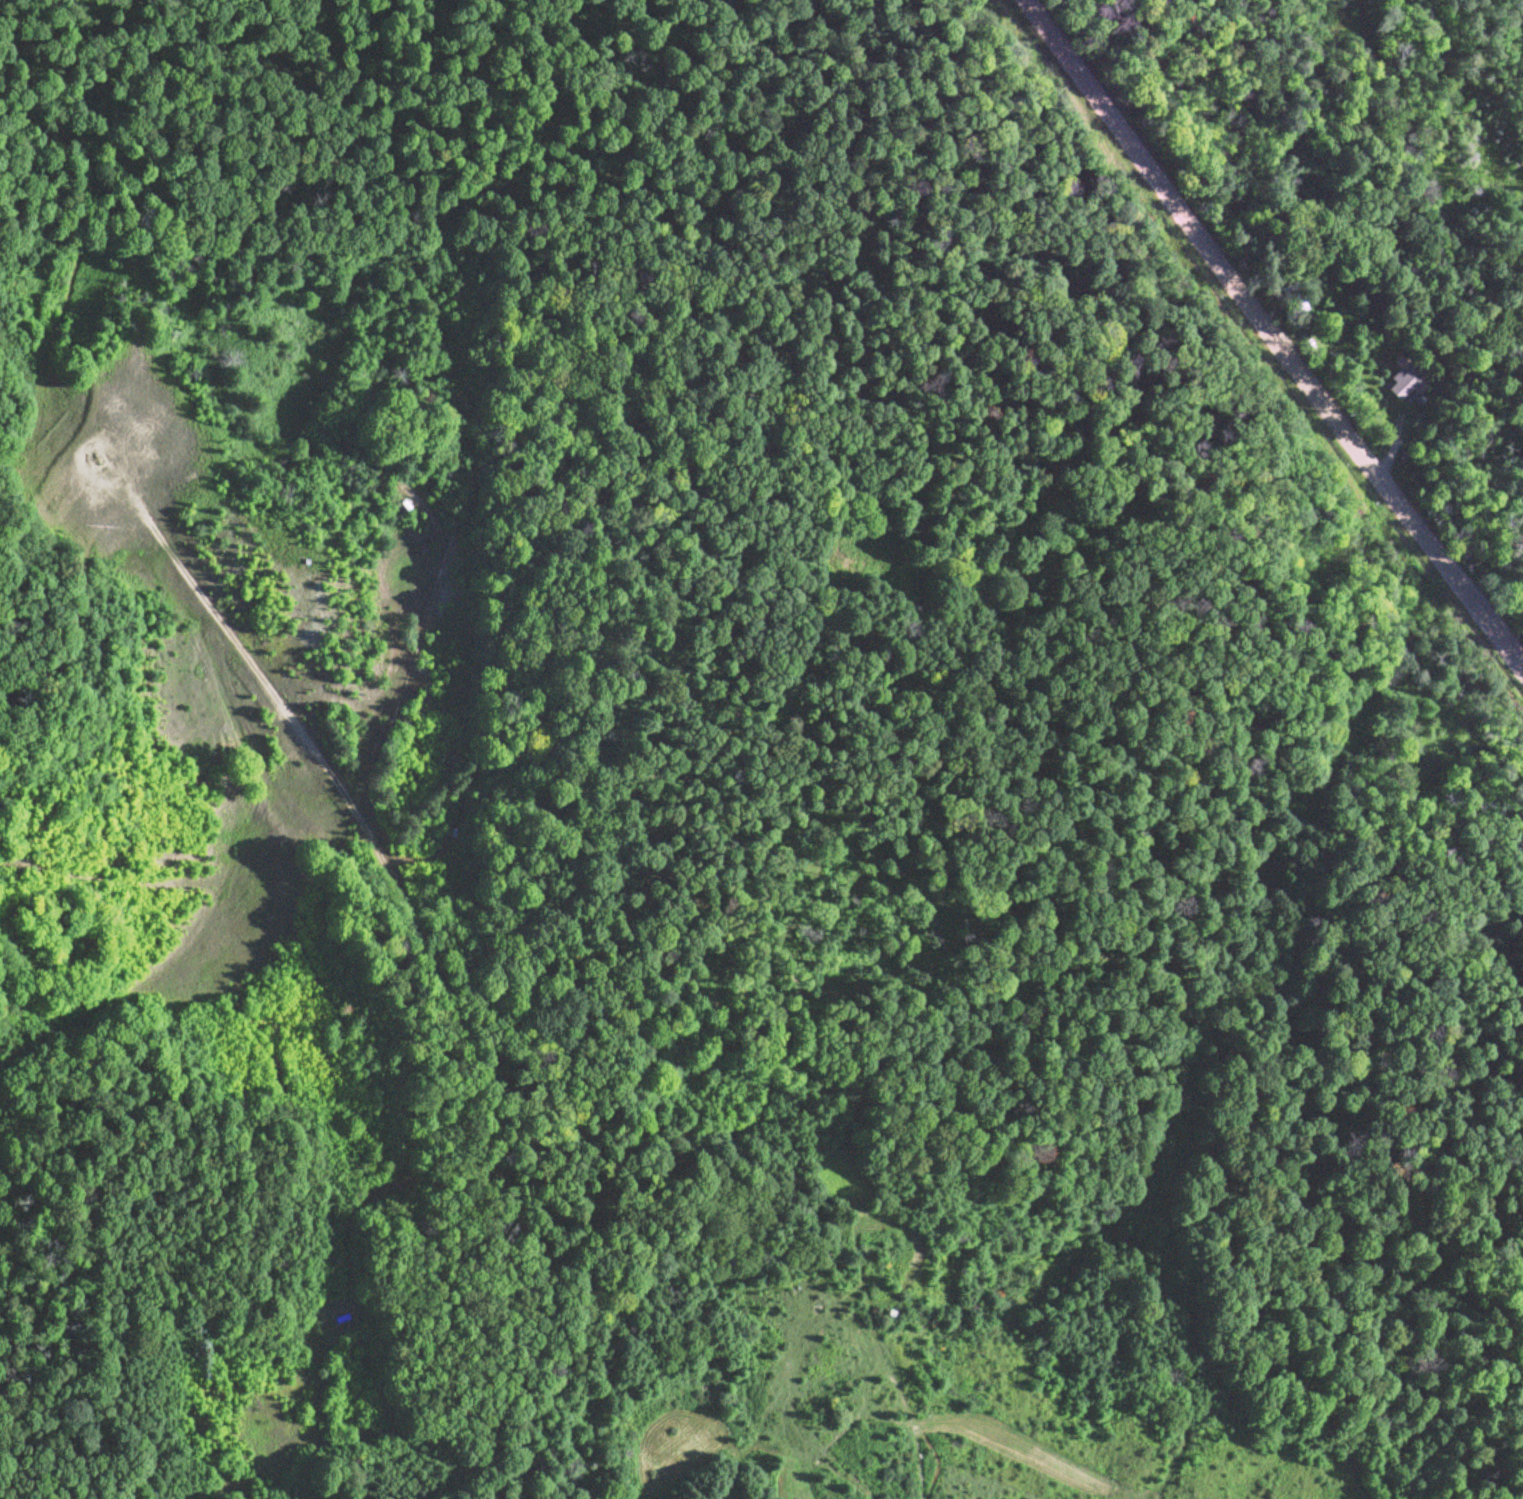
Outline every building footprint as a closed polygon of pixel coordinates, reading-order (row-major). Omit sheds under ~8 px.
[(1401,368),(1385,384),(1402,401),(1427,376),(1412,362),(1404,370),(1401,368)]
